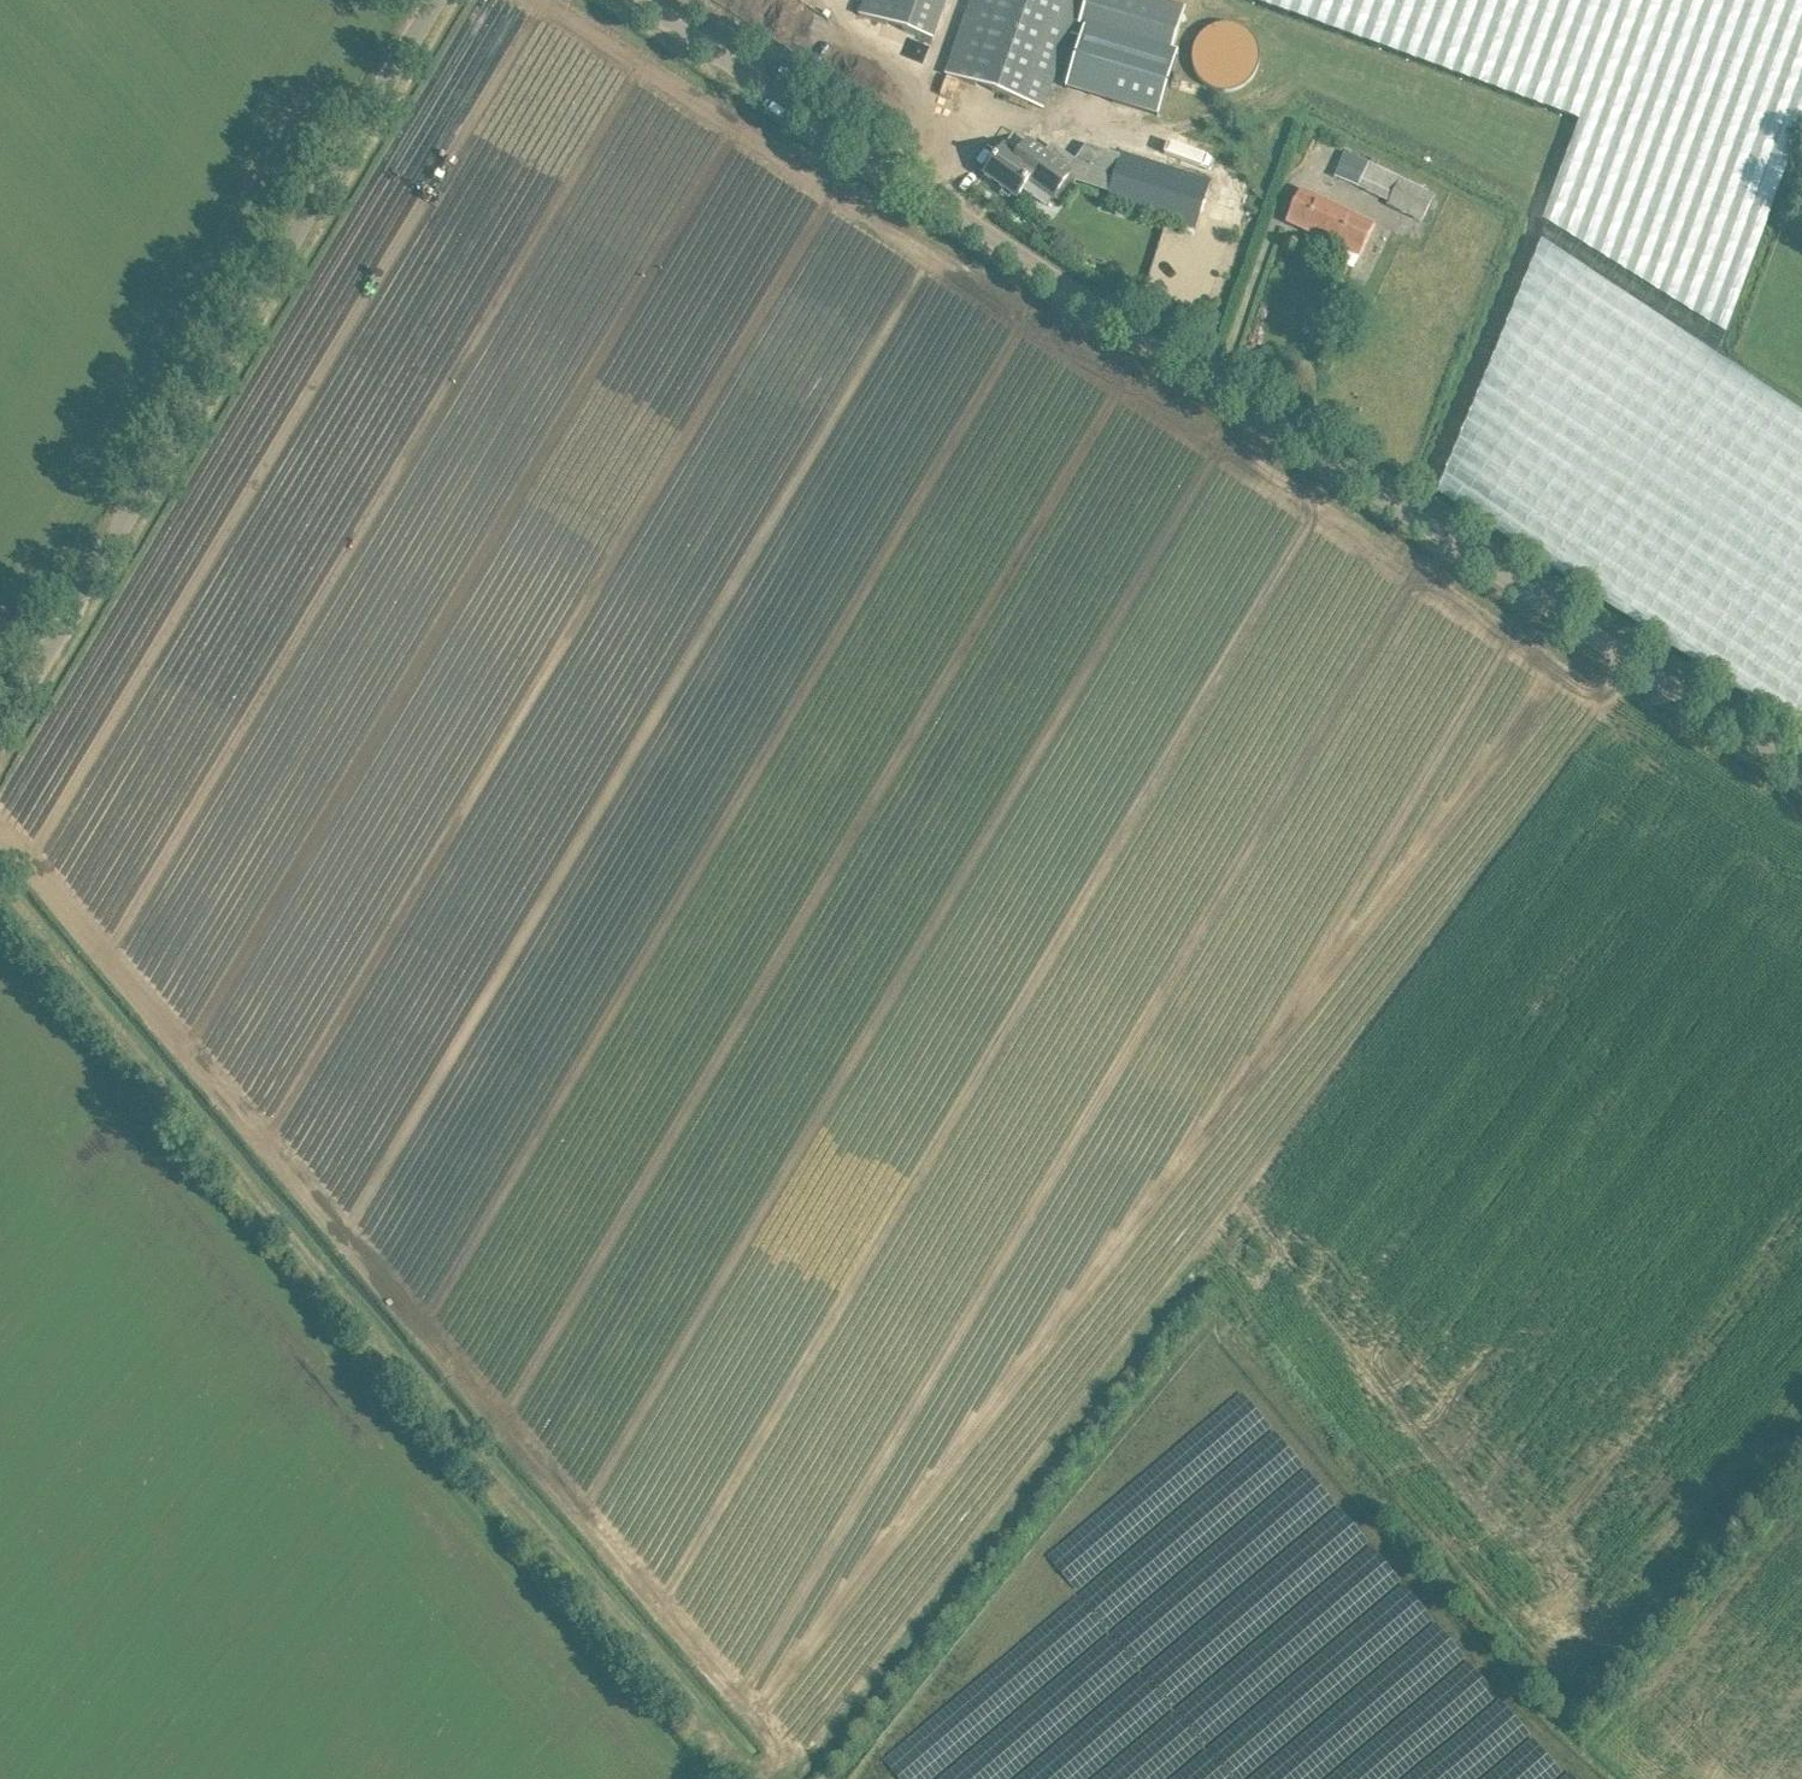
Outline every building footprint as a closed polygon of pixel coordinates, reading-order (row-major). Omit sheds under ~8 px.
[(933,41),(948,0),(865,0),(860,15),(933,41)] [(947,75),(1043,109),(1081,0),(973,0),(947,75)] [(1079,26),(1085,28),(1172,54),(1186,6),(1164,0),(1087,0),(1079,26)] [(1172,54),(1085,28),(1082,39),(1067,88),(1159,116),(1177,56),(1172,54)] [(1025,188),(1049,205),(1072,172),(1029,141),(1018,157),(1005,147),(985,175),(1018,198),(1025,188)] [(1424,217),(1435,191),(1342,150),(1331,177),(1424,217)] [(1106,199),(1197,228),(1211,182),(1121,154),(1106,199)] [(1375,226),(1338,207),(1302,190),(1287,222),(1360,256),(1375,226)] [(1393,1718),(1346,1778),(1472,1778),(1393,1718)]
